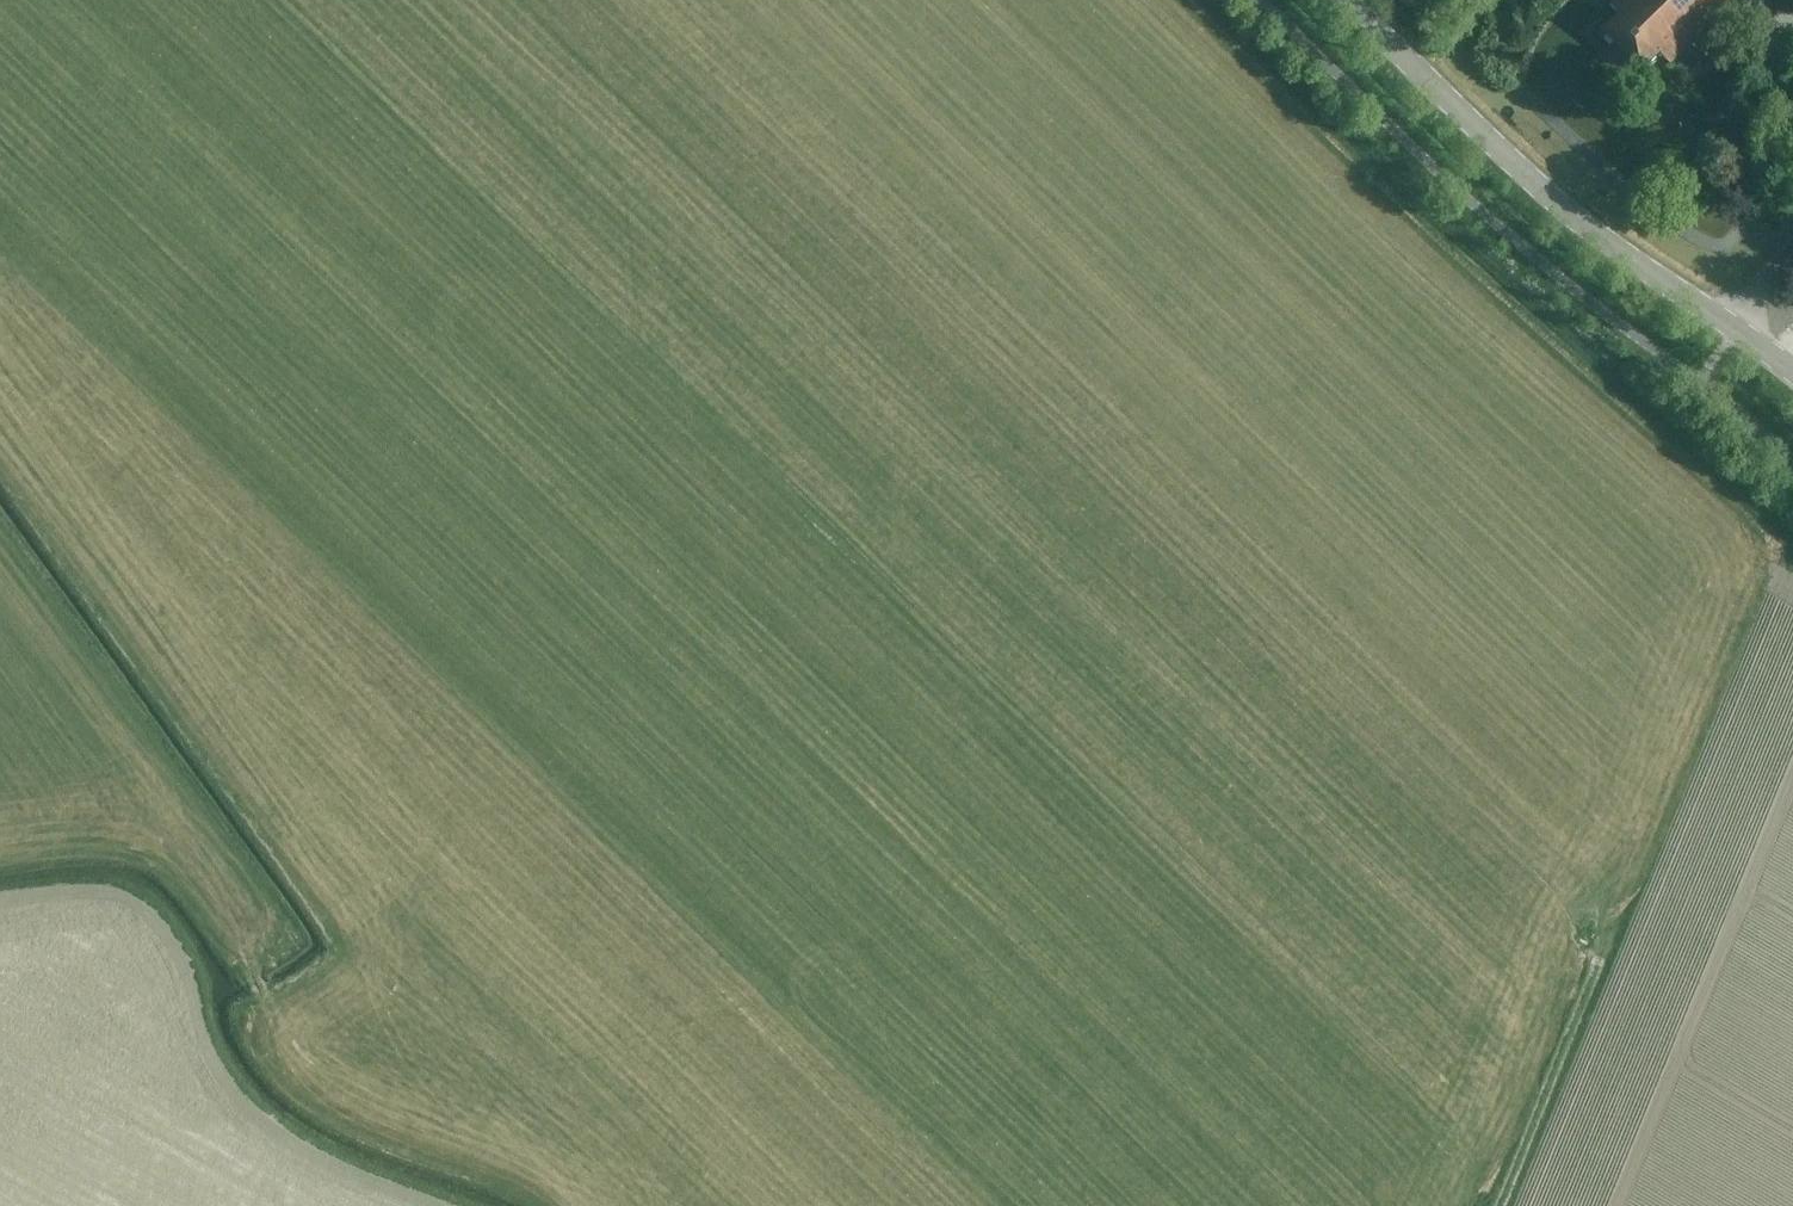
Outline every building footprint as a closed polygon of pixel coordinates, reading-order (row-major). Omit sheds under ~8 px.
[(1609,3),(1618,12),(1600,30),(1641,71),(1660,52),(1669,65),(1734,0),(1612,0),(1609,3)]
